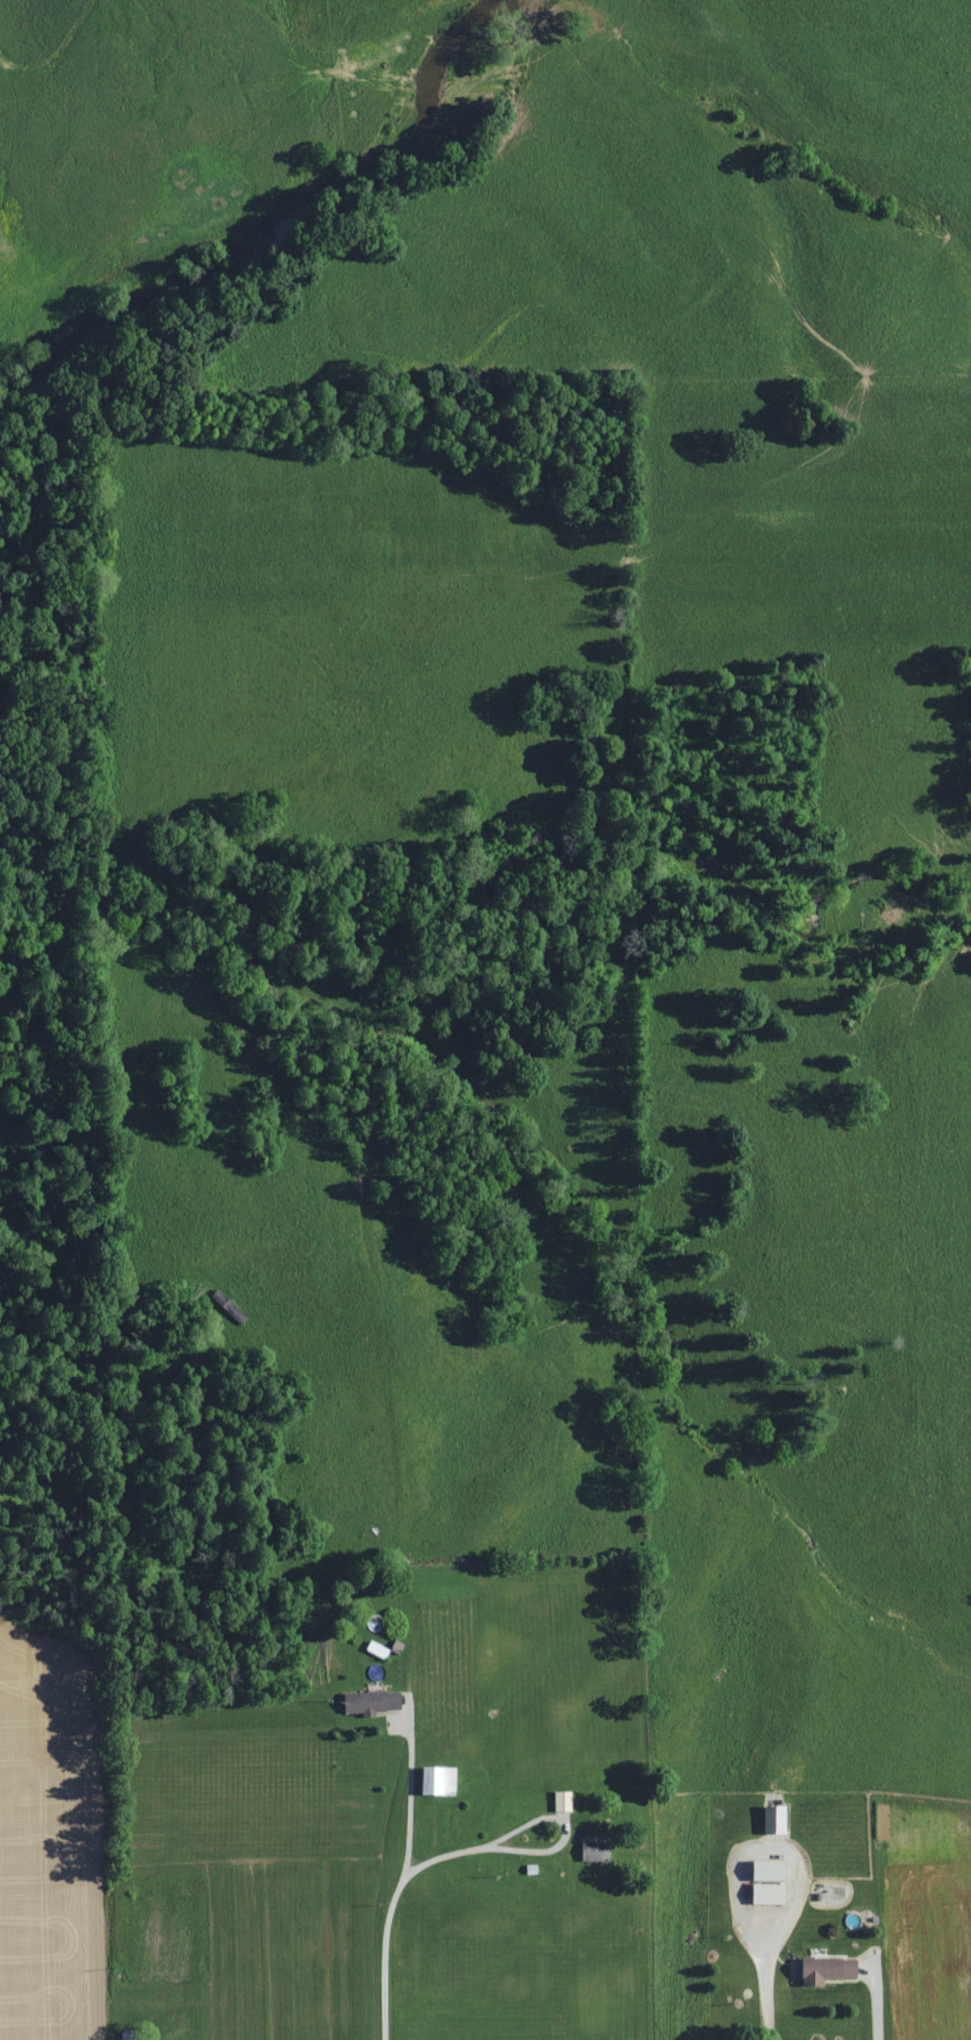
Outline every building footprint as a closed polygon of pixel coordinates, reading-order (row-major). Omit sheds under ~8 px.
[(366,1649),(385,1659),(390,1650),(372,1640),(366,1649)] [(402,1692),(345,1691),(345,1714),(376,1715),(376,1709),(402,1710),(402,1692)] [(766,1834),(788,1834),(788,1806),(766,1806),(766,1834)] [(611,1843),(582,1842),(581,1861),(611,1862),(611,1843)] [(755,1904),(787,1904),(787,1884),(754,1884),(755,1904)] [(825,1978),(859,1978),(858,1957),(804,1959),(805,1986),(825,1986),(825,1978)] [(137,2031),(122,2030),(121,2039),(136,2039),(137,2031)]
